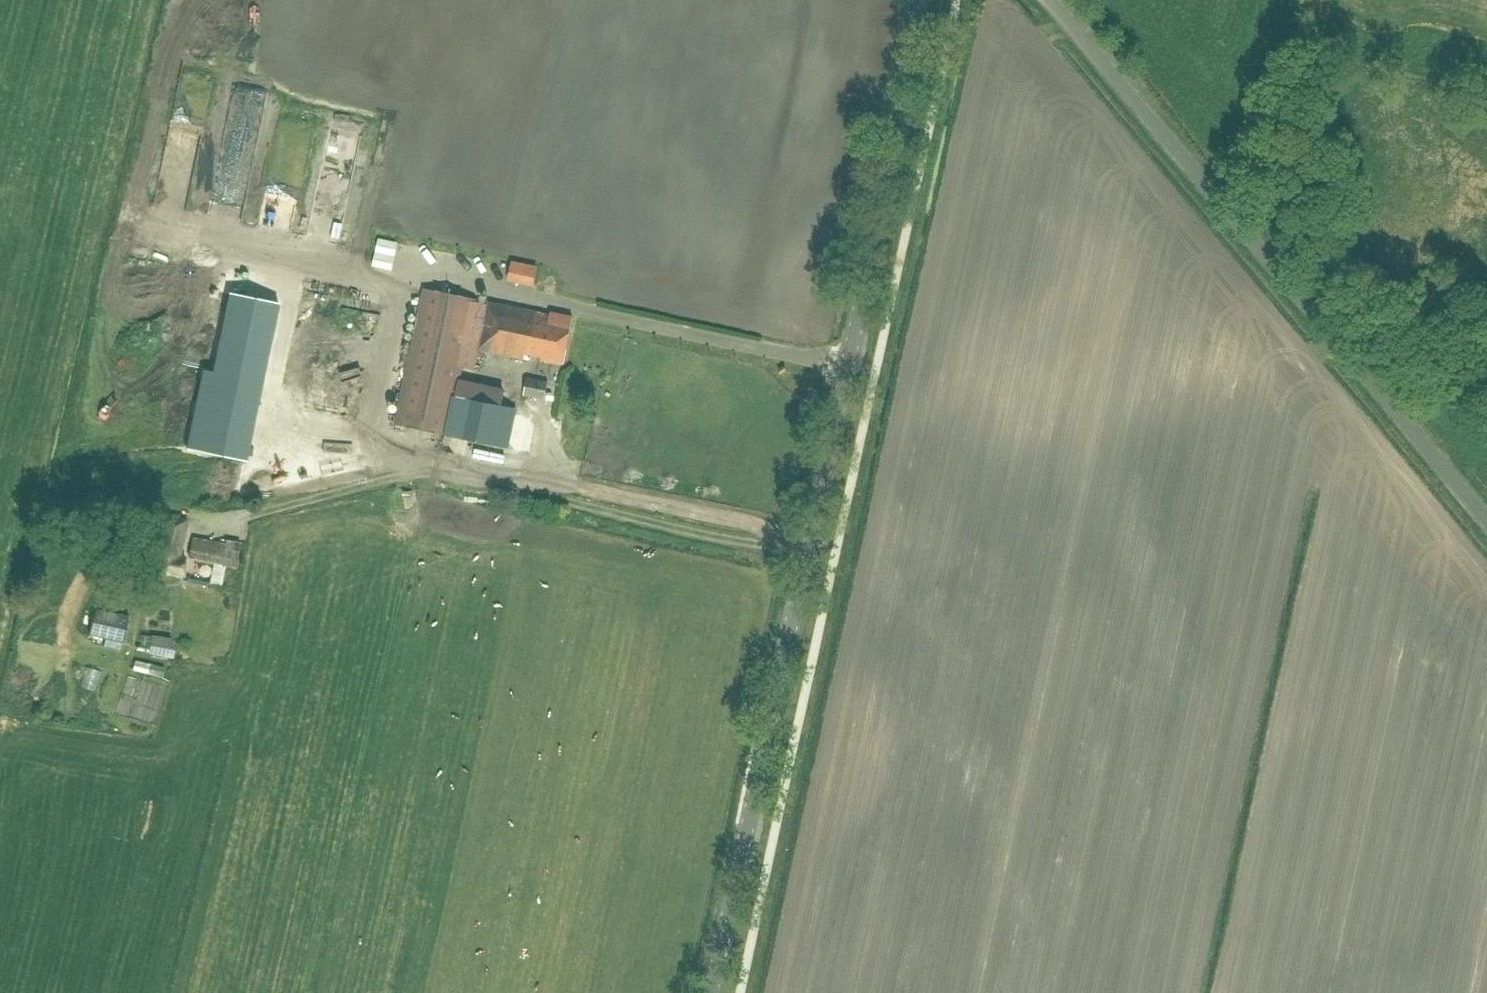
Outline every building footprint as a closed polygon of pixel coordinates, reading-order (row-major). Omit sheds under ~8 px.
[(378,238),(372,265),(391,269),(397,242),(378,238)] [(448,434),(459,381),(468,337),(480,340),(478,348),(524,358),(525,352),(542,356),(541,359),(562,363),(572,316),(550,311),(549,313),(488,301),(487,303),(476,301),(477,299),(423,288),(395,423),(448,434)] [(544,399),(549,381),(527,376),(523,394),(544,399)] [(459,381),(448,434),(509,447),(520,448),(526,418),(515,415),(517,408),(502,403),(506,392),(459,381)] [(162,515),(151,569),(181,575),(185,556),(178,555),(185,520),(162,515)] [(188,558),(214,563),(210,584),(234,588),(237,568),(235,567),(240,542),(226,539),(225,542),(192,537),(188,558)] [(94,608),(88,634),(105,638),(106,638),(122,642),(128,615),(94,608)] [(171,638),(151,635),(148,653),(168,656),(171,638)] [(119,650),(121,641),(106,638),(105,638),(103,646),(119,650)]
